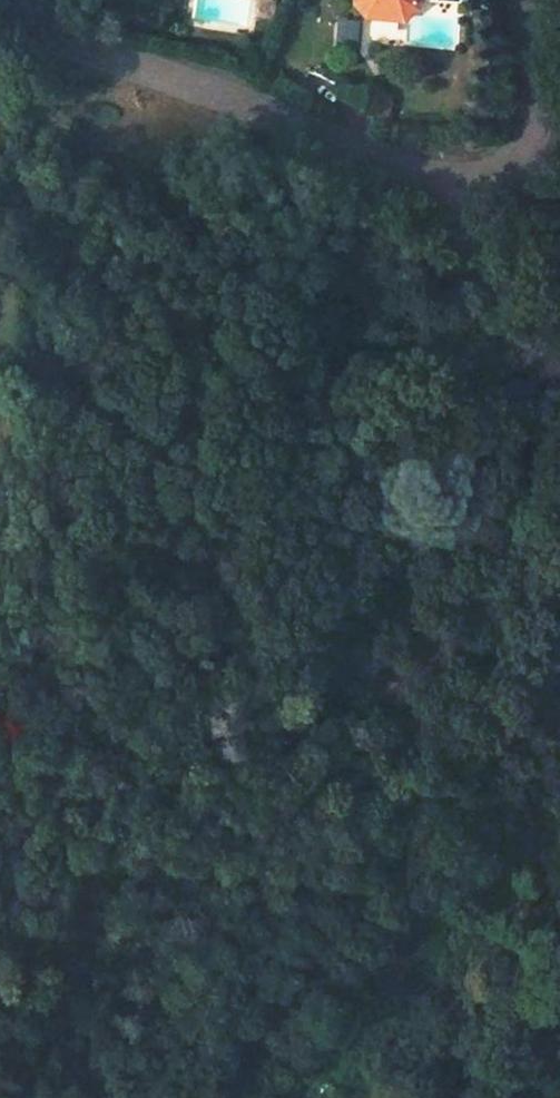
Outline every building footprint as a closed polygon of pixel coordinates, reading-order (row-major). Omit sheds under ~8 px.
[(361,5),(400,9),(411,0),(356,0),(361,5)]
